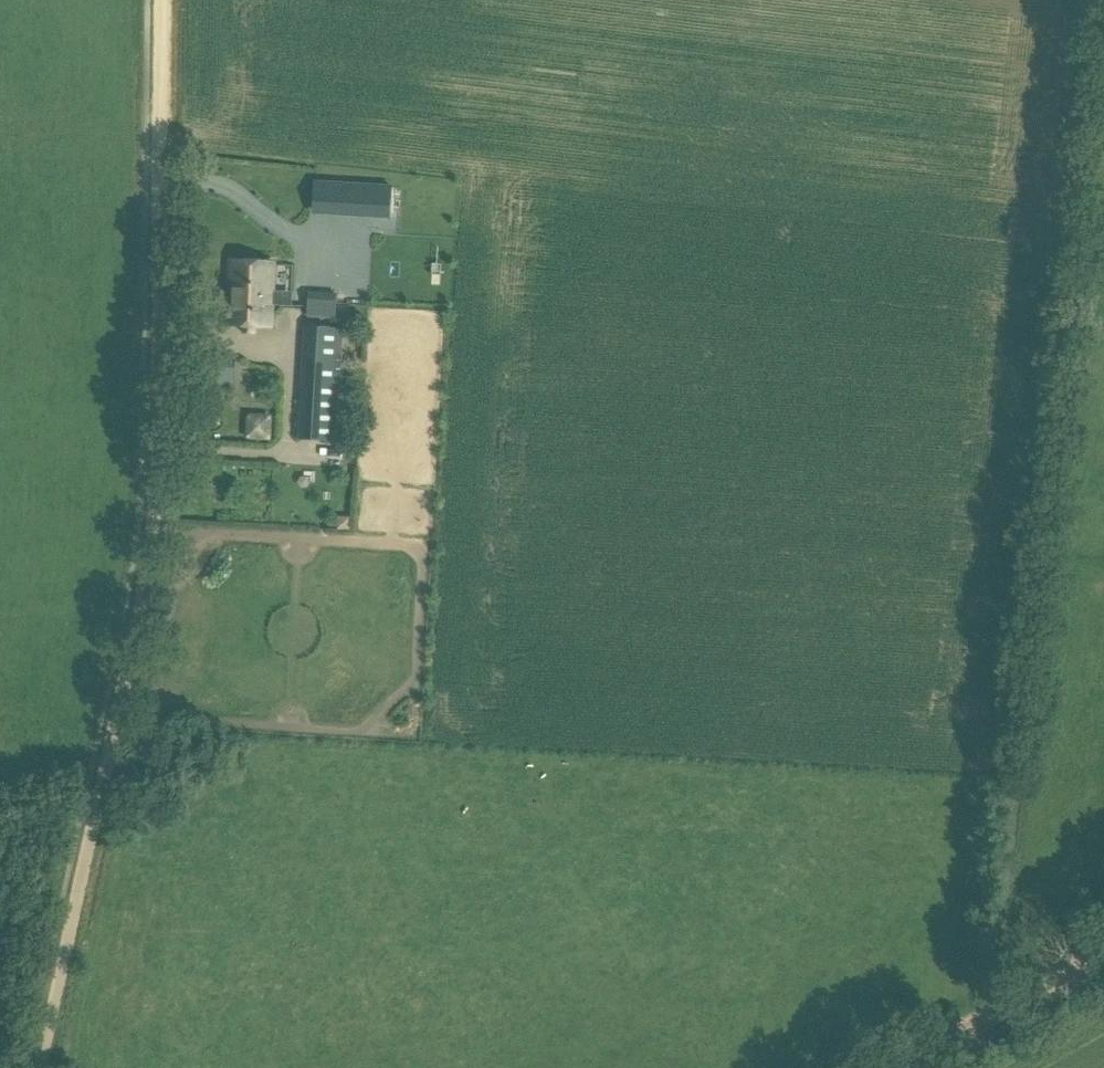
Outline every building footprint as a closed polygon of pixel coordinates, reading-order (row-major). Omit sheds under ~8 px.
[(313,166),(310,195),(388,202),(391,175),(313,166)] [(232,263),(229,324),(273,325),(274,306),(275,290),(276,264),(232,263)] [(275,290),(274,306),(289,306),(289,291),(275,290)] [(308,317),(335,318),(336,293),(309,292),(308,317)] [(308,327),(302,439),(340,441),(347,329),(308,327)] [(190,355),(189,383),(233,385),(234,357),(190,355)] [(258,443),(284,443),(285,416),(259,416),(258,443)]
